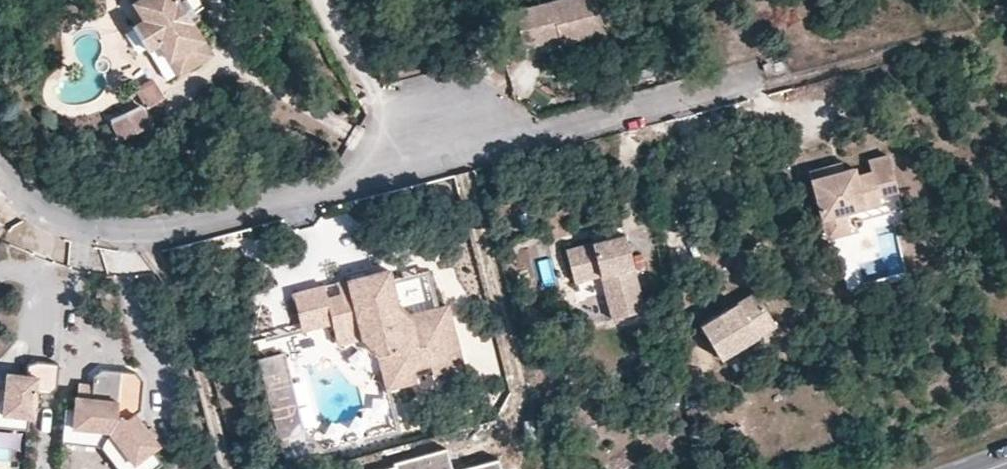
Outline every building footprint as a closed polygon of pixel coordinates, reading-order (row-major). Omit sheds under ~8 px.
[(178,0),(135,0),(132,2),(143,19),(133,25),(148,49),(158,43),(168,60),(179,53),(189,68),(212,54),(178,0)] [(596,0),(554,0),(513,11),(522,48),(542,43),(558,39),(559,45),(605,33),(596,0)] [(559,45),(558,39),(542,43),(544,49),(559,45)] [(189,68),(179,53),(168,60),(178,75),(189,68)] [(145,111),(166,104),(159,80),(138,87),(145,111)] [(151,126),(141,107),(111,121),(120,140),(151,126)] [(897,191),(887,154),(867,159),(870,171),(855,175),(853,167),(843,169),(834,172),(832,164),(808,171),(824,231),(848,225),(844,212),(842,205),(862,200),(864,207),(880,203),(879,196),(897,191)] [(843,169),(841,162),(832,164),(834,172),(843,169)] [(864,207),(862,200),(842,205),(844,212),(864,207)] [(850,233),(848,225),(824,231),(826,240),(850,233)] [(643,305),(623,229),(563,245),(572,278),(598,271),(610,314),(643,305)] [(537,260),(543,283),(554,280),(548,257),(537,260)] [(366,270),(364,263),(341,269),(343,276),(366,270)] [(462,365),(445,300),(407,310),(395,298),(386,264),(366,270),(343,276),(334,278),(337,290),(325,293),(321,281),(290,290),(299,327),(329,319),(334,340),(358,334),(375,351),(384,385),(415,377),(411,364),(427,360),(431,373),(462,365)] [(773,318),(752,283),(696,317),(718,352),(773,318)] [(304,428),(285,351),(257,358),(283,461),(323,450),(323,447),(304,428)] [(54,382),(56,358),(35,355),(25,359),(24,369),(3,367),(2,381),(0,401),(0,408),(27,411),(31,412),(32,397),(34,386),(38,386),(47,387),(54,382)] [(139,390),(141,375),(134,367),(99,364),(91,370),(89,391),(73,390),(72,403),(70,423),(107,426),(115,413),(117,388),(139,390)] [(40,397),(41,392),(37,392),(38,386),(34,386),(32,397),(40,397)] [(157,439),(133,407),(138,403),(139,390),(117,388),(115,413),(107,426),(131,458),(150,444),(157,439)] [(98,442),(107,426),(70,423),(72,403),(62,402),(59,438),(98,442)] [(26,424),(27,411),(0,408),(0,421),(26,424)] [(107,426),(98,442),(119,468),(146,468),(160,458),(150,444),(131,458),(107,426)] [(381,468),(460,468),(455,449),(381,468)]
